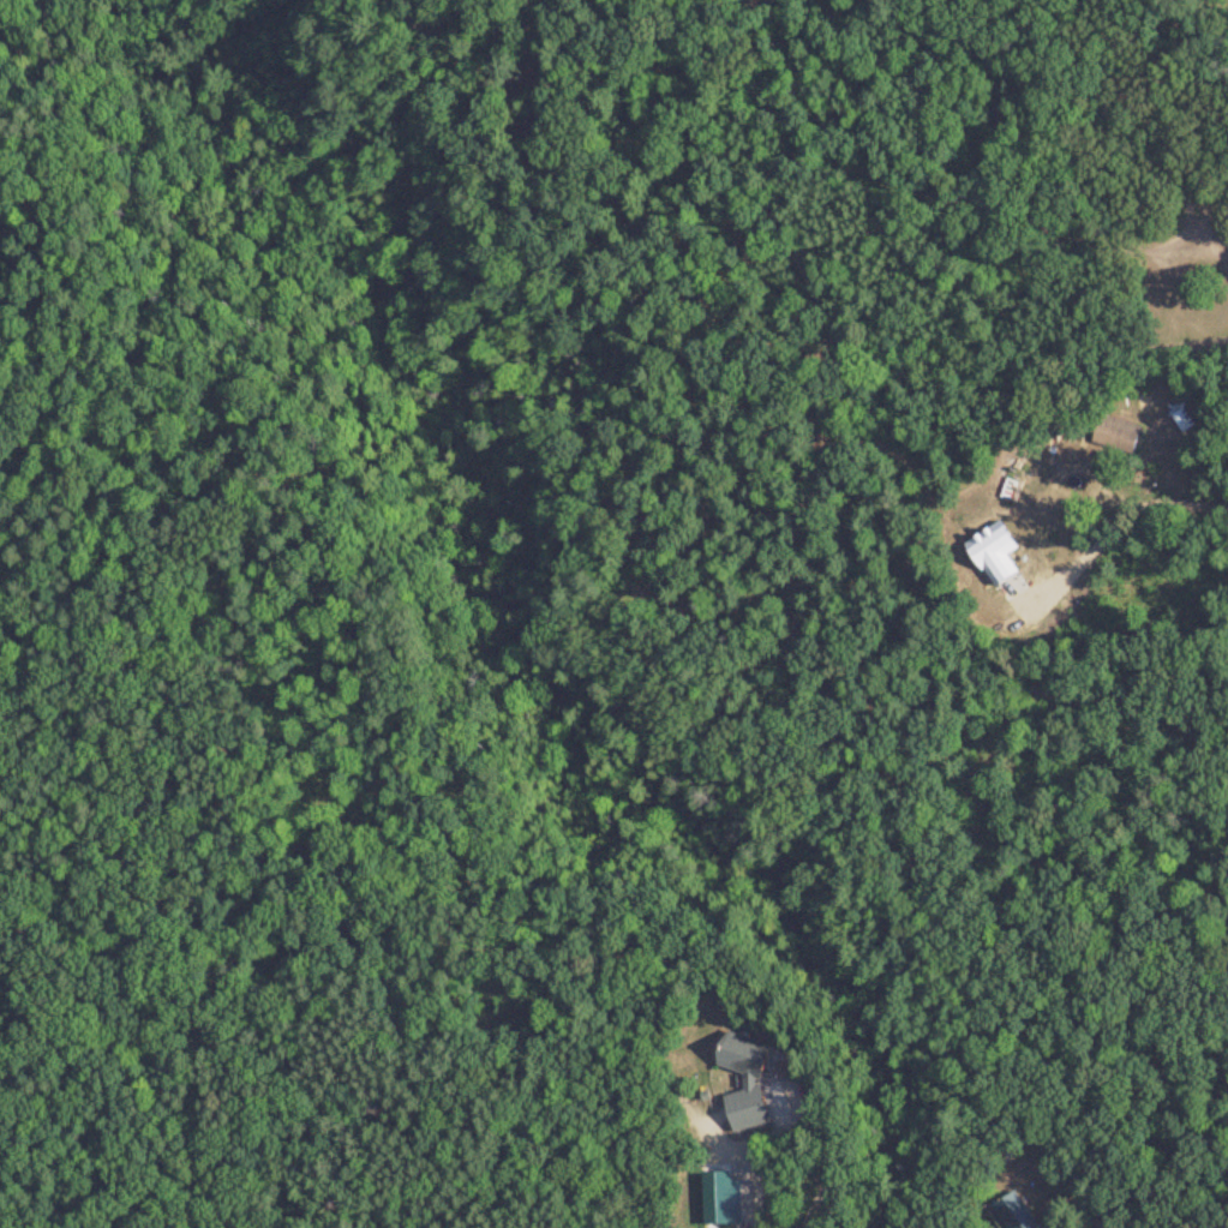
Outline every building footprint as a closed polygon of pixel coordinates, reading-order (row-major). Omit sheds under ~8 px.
[(1057,468),(1055,470),(1071,483),(1079,474),(1083,477),(1087,473),(1051,444),(1042,456),(1057,468)] [(755,1131),(768,1041),(718,1035),(706,1124),(755,1131)]
